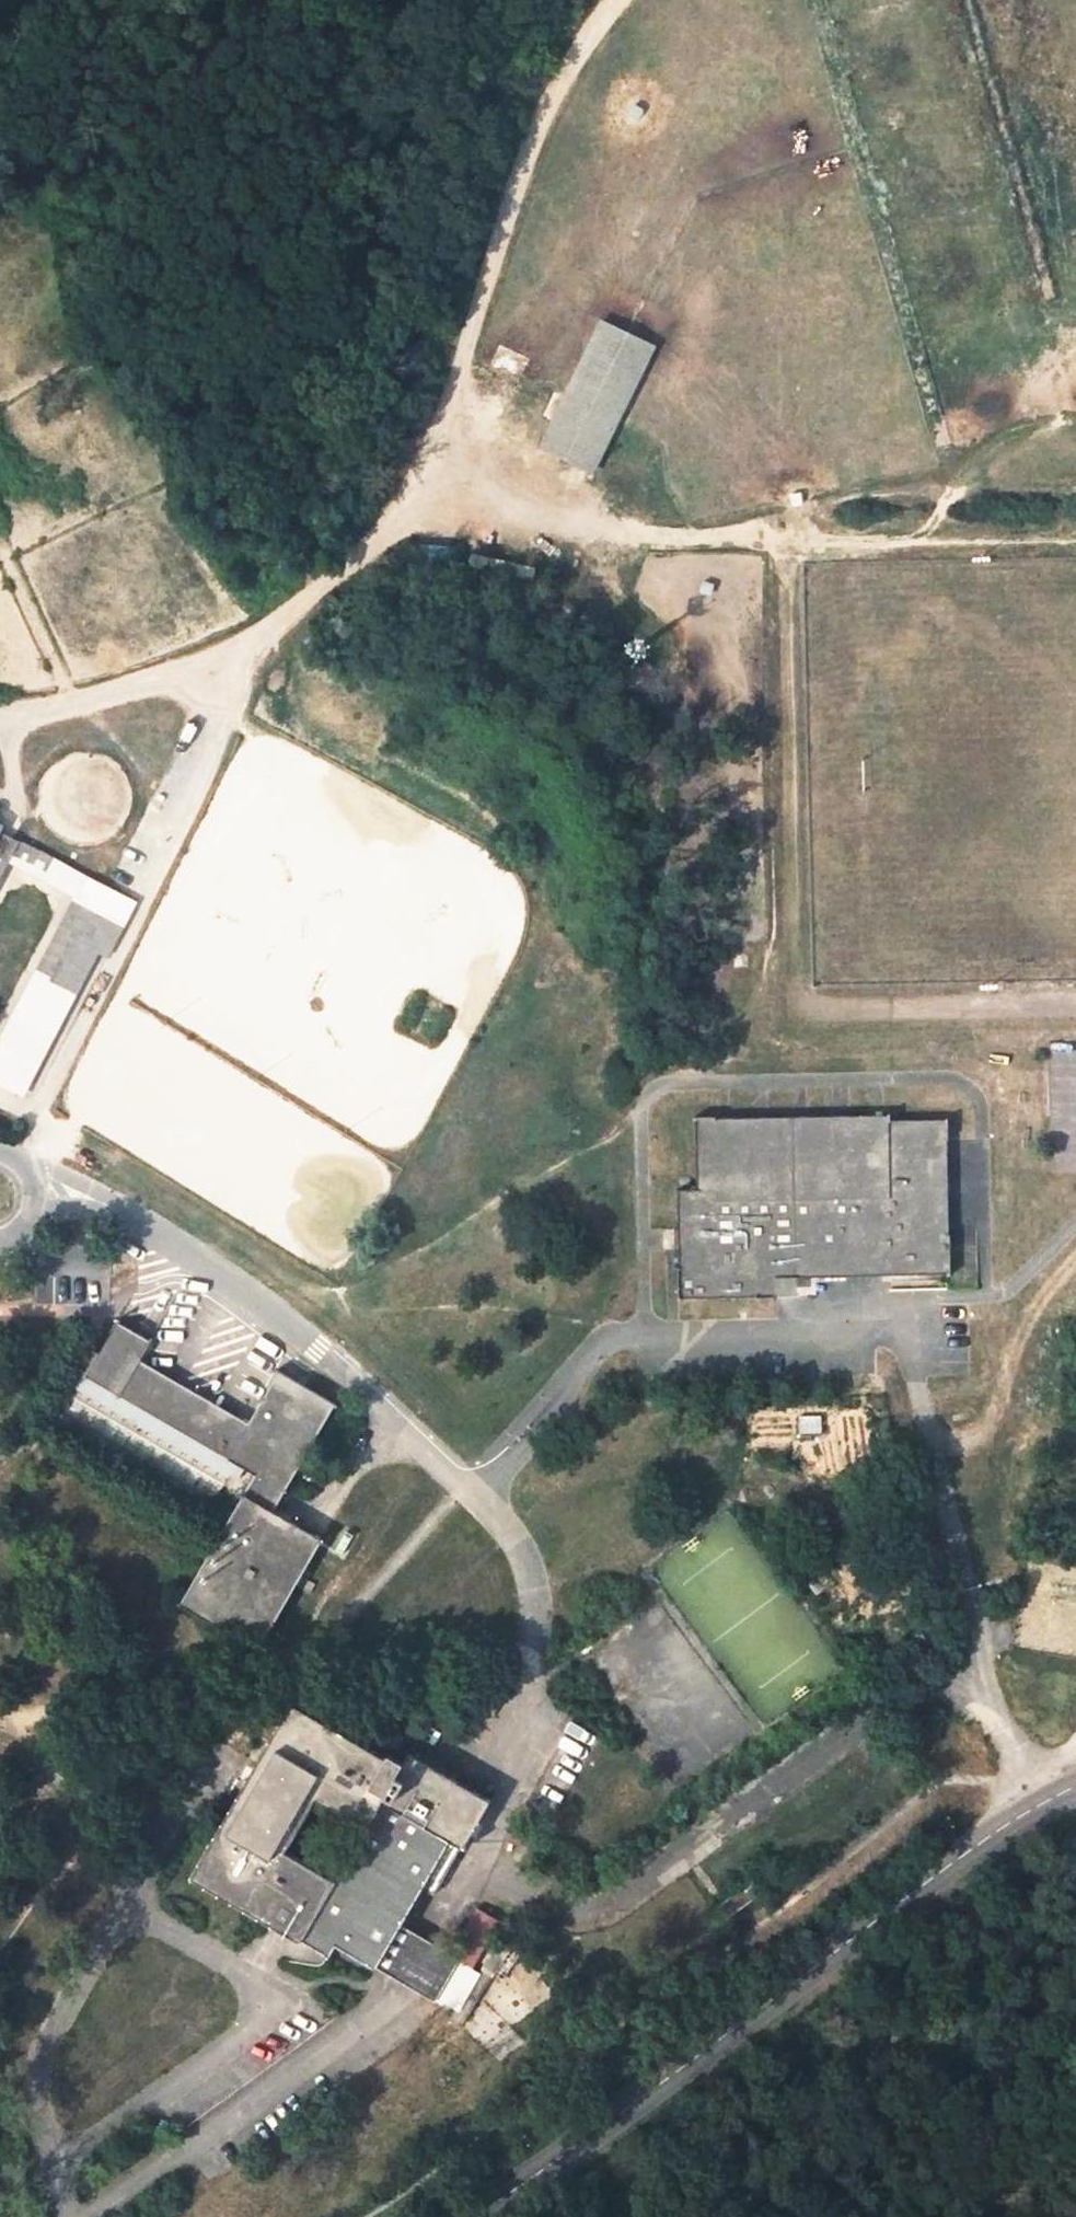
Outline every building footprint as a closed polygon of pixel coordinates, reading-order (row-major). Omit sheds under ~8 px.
[(651,343),(597,318),(536,446),(588,473),(651,343)] [(0,842),(0,877),(11,856),(21,862),(31,842),(21,837),(7,830),(0,842)] [(21,862),(40,872),(50,852),(31,842),(21,862)] [(65,861),(50,852),(40,872),(54,881),(82,897),(0,1060),(0,1085),(21,1097),(114,919),(126,924),(139,901),(65,861)] [(892,1113),(695,1118),(697,1190),(679,1190),(681,1299),(777,1296),(799,1295),(799,1276),(950,1274),(947,1119),(891,1119),(892,1113)] [(262,1650),(325,1538),(276,1511),(338,1403),(279,1369),(251,1422),(199,1390),(164,1372),(142,1360),(153,1338),(121,1321),(89,1376),(254,1472),(232,1512),(181,1602),(262,1650)] [(164,1372),(178,1348),(155,1334),(153,1338),(142,1360),(164,1372)] [(254,1472),(89,1376),(66,1416),(232,1512),(254,1472)] [(437,1894),(492,1799),(412,1753),(407,1763),(391,1753),(388,1758),(292,1705),(192,1876),(332,1957),(340,1945),(377,1965),(402,1925),(425,1887),(437,1894)] [(518,1819),(506,1840),(521,1849),(533,1828),(518,1819)] [(458,1957),(402,1925),(377,1965),(433,1999),(458,1957)] [(529,1943),(506,1928),(450,2020),(461,2026),(510,1948),(521,1955),(529,1943)]
